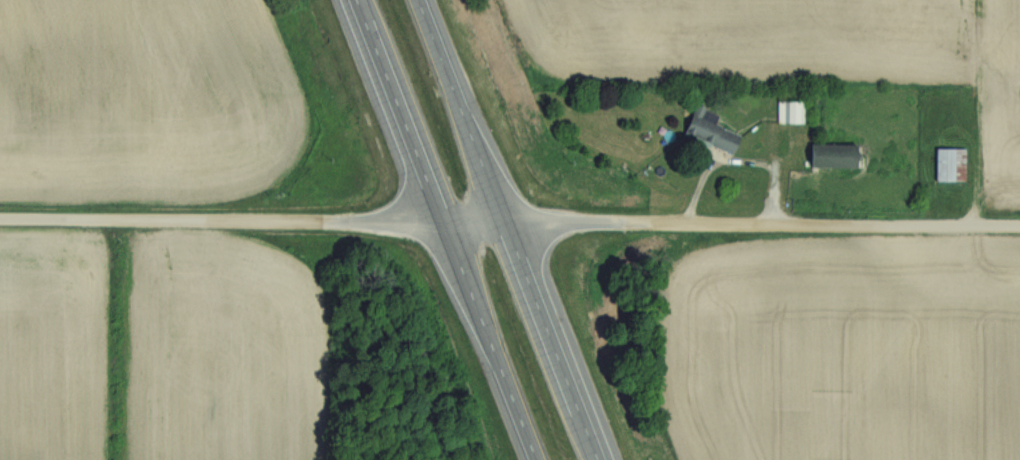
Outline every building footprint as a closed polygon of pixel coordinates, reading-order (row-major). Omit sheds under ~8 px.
[(805,99),(804,125),(776,125),(777,98),(805,99)] [(679,135),(731,160),(741,137),(715,125),(719,116),(694,104),(679,135)] [(810,143),(855,143),(855,167),(810,167),(810,143)] [(936,148),(936,181),(966,181),(966,148),(936,148)]
